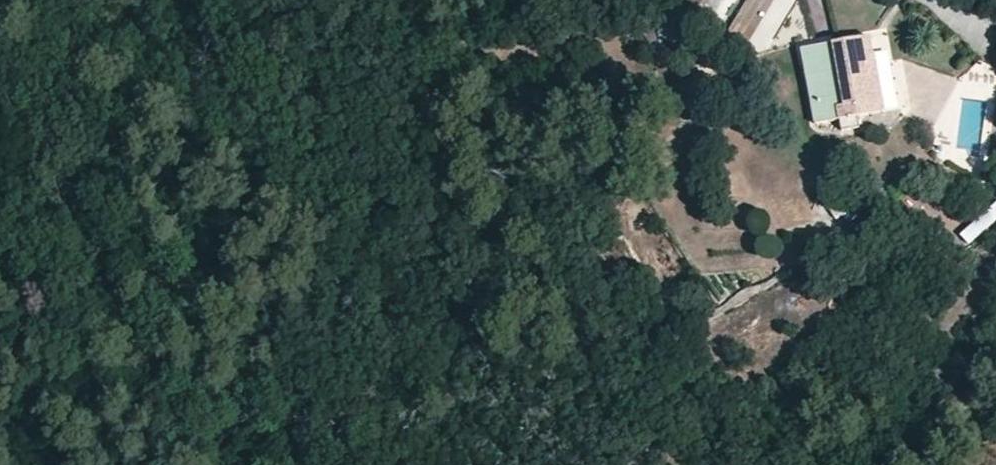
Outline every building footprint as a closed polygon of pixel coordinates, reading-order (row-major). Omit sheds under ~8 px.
[(738,0),(722,0),(713,16),(725,23),(738,0)] [(727,30),(762,52),(795,0),(746,0),(727,30)] [(870,116),(860,58),(873,56),(869,38),(802,50),(815,125),(870,116)] [(883,114),(873,56),(860,58),(870,116),(883,114)] [(988,214),(995,222),(995,206),(988,214)] [(988,214),(976,226),(985,234),(995,223),(995,222),(988,214)]
